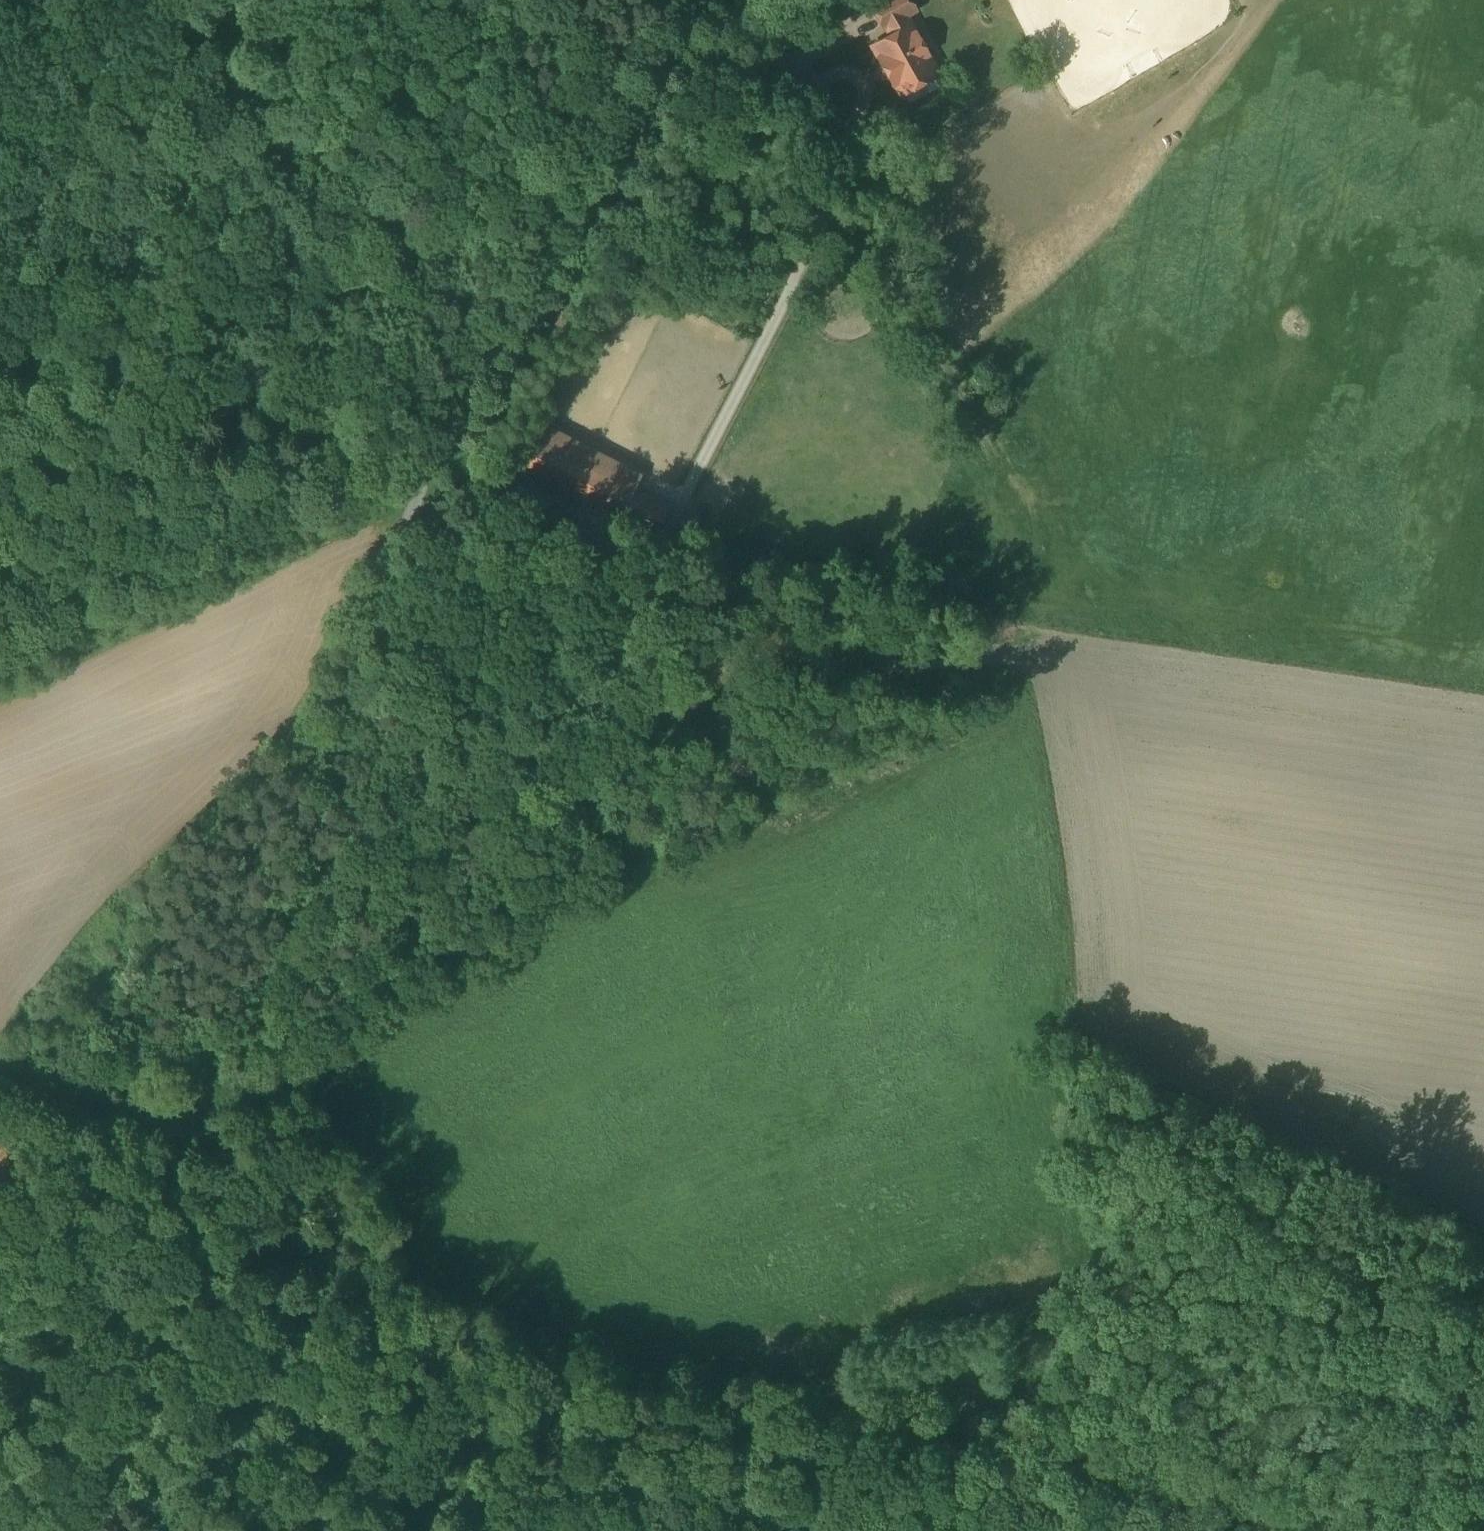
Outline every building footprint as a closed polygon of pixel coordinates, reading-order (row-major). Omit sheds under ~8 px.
[(883,27),(885,26),(905,15),(914,10),(909,0),(879,0),(870,5),(883,27)] [(905,15),(885,26),(890,35),(872,45),(900,95),(938,73),(905,15)] [(638,473),(539,421),(517,462),(616,515),(638,473)]
